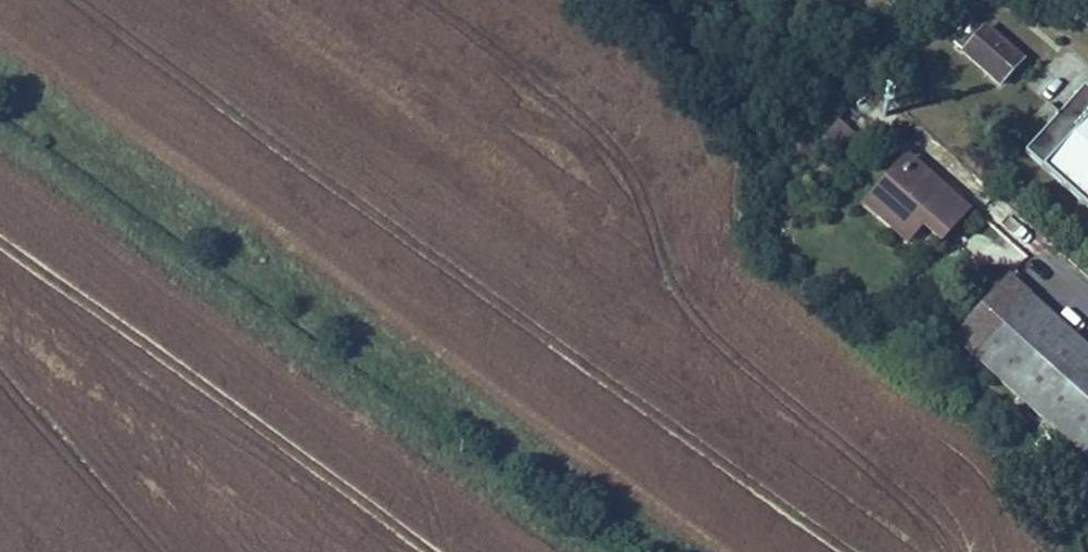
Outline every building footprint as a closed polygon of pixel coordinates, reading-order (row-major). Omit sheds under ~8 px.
[(1021,54),(983,20),(962,44),(986,66),(995,56),(1008,68),(1021,54)] [(995,56),(986,66),(999,78),(1008,68),(995,56)] [(1031,145),(1087,197),(1087,83),(1031,145)] [(1051,118),(1061,107),(1050,97),(1040,108),(1051,118)] [(943,234),(965,207),(904,155),(874,190),(865,201),(911,241),(928,221),(943,234)] [(951,338),(1087,454),(1087,340),(1008,271),(951,338)]
